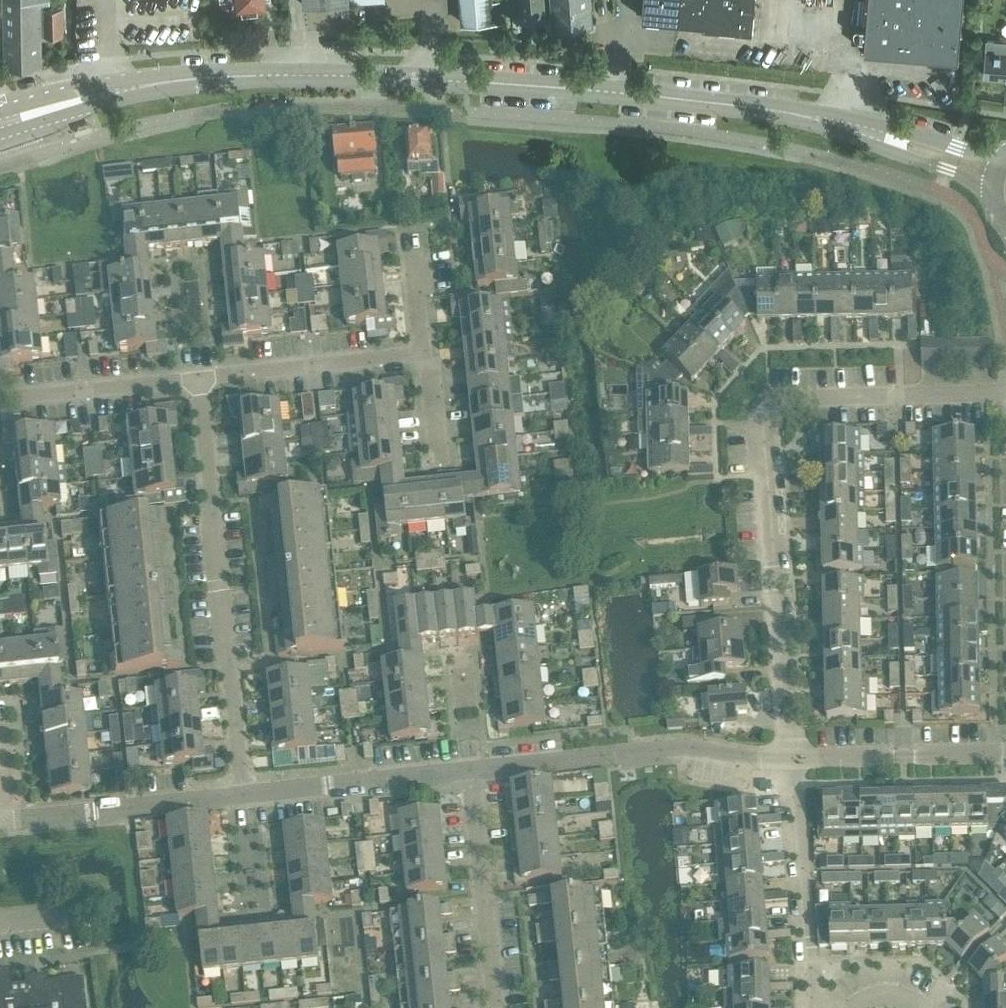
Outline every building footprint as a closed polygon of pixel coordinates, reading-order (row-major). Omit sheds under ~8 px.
[(6,65),(43,64),(42,7),(46,7),(46,34),(64,34),(63,6),(50,6),(50,0),(4,0),(6,65)] [(462,21),(501,19),(499,0),(461,0),(462,21)] [(522,20),(547,18),(546,0),(521,0),(522,20)] [(555,26),(595,23),(593,0),(553,0),(555,26)] [(678,19),(680,0),(644,0),(643,17),(656,18),(670,19),(672,19),(678,19)] [(704,24),(706,0),(680,0),(678,19),(703,22),(702,24),(704,24)] [(704,24),(753,28),(756,0),(706,0),(704,24)] [(912,53),(916,0),(869,0),(867,25),(859,24),(856,25),(855,26),(854,28),(854,30),(854,32),(855,34),(856,36),(857,36),(858,37),(866,37),(865,49),(912,53)] [(912,53),(959,58),(964,0),(916,0),(912,53)] [(985,75),(1005,76),(1005,41),(988,40),(985,75)] [(372,158),(374,158),(372,128),(333,132),(336,162),(338,162),(339,178),(374,175),(372,158)] [(406,136),(409,175),(420,174),(420,178),(432,177),(433,199),(444,198),(443,176),(438,177),(437,165),(432,166),(430,134),(422,134),(418,130),(409,130),(406,136)] [(247,152),(242,153),(228,155),(229,163),(243,162),(248,161),(247,152)] [(208,157),(194,158),(195,167),(209,165),(208,157)] [(195,167),(194,158),(180,160),(180,168),(195,167)] [(170,161),(156,162),(157,171),(170,170),(170,161)] [(157,171),(156,162),(141,164),(142,172),(157,171)] [(132,166),(104,169),(103,169),(105,185),(134,182),(132,166)] [(227,202),(219,203),(223,242),(222,242),(223,251),(242,249),(241,240),(256,239),(253,213),(249,213),(246,190),(226,192),(227,202)] [(198,195),(199,205),(204,244),(222,242),(223,242),(219,203),(217,193),(198,195)] [(470,221),(471,230),(511,226),(510,216),(519,215),(516,196),(459,202),(461,222),(470,221)] [(122,224),(126,262),(147,260),(146,251),(142,211),(133,212),(132,202),(111,205),(113,225),(122,224)] [(544,204),(545,222),(556,221),(554,203),(544,204)] [(199,205),(180,207),(184,246),(204,244),(199,205)] [(180,207),(161,209),(166,248),(184,246),(180,207)] [(161,209),(142,211),(146,251),(166,248),(161,209)] [(14,274),(11,248),(20,247),(17,215),(0,217),(0,276),(14,274)] [(820,224),(820,228),(820,236),(831,235),(830,224),(820,224)] [(718,232),(724,250),(743,243),(736,225),(718,232)] [(795,225),(795,226),(795,233),(805,233),(805,225),(795,225)] [(471,230),(474,249),(513,245),(511,226),(471,230)] [(538,227),(539,241),(548,240),(547,226),(538,227)] [(709,228),(708,229),(697,230),(699,246),(711,244),(709,228)] [(338,248),(340,268),(380,264),(379,255),(388,254),(386,234),(366,236),(367,245),(338,248)] [(548,240),(539,241),(541,256),(550,255),(548,240)] [(309,242),(311,257),(319,256),(317,241),(309,242)] [(297,243),(290,244),(281,245),(283,260),(291,259),(299,258),(297,243)] [(474,249),(476,268),(515,264),(513,245),(474,249)] [(243,258),(242,249),(223,251),(226,281),(266,277),(264,256),(243,258)] [(903,256),(891,256),(891,265),(903,265),(903,256)] [(148,269),(147,260),(126,262),(127,271),(109,273),(109,264),(98,265),(101,294),(111,293),(111,294),(150,290),(148,269)] [(340,268),(342,288),(382,283),(380,264),(340,268)] [(515,264),(476,268),(478,288),(487,287),(495,286),(496,296),(528,292),(525,272),(516,273),(515,264)] [(89,267),(80,267),(72,268),(74,282),(81,282),(90,281),(89,267)] [(892,278),(893,318),(907,317),(908,341),(916,341),(916,316),(912,316),(911,277),(915,277),(914,267),(891,267),(892,278)] [(795,269),(795,280),(796,320),(801,320),(816,319),(814,280),(814,268),(795,269)] [(52,271),(54,285),(62,284),(61,270),(52,271)] [(728,272),(695,307),(731,341),(745,327),(737,318),(745,309),(734,284),(728,272)] [(757,321),(777,321),(776,281),(775,272),(756,272),(757,289),(750,290),(750,284),(734,284),(745,309),(757,309),(757,321)] [(36,302),(34,282),(15,284),(14,274),(0,276),(0,306),(36,302)] [(268,296),(266,277),(226,281),(228,300),(268,296)] [(872,278),(853,279),(854,319),(869,318),(873,318),(872,278)] [(892,278),(872,278),(873,318),(878,318),(893,318),(892,278)] [(313,279),(304,280),(305,292),(314,291),(313,279)] [(834,279),(814,280),(816,319),(830,319),(835,319),(834,279)] [(853,279),(834,279),(835,319),(839,319),(854,319),(853,279)] [(295,281),(296,292),(305,292),(304,280),(295,281)] [(795,280),(776,281),(777,321),(792,320),(796,320),(795,280)] [(342,288),(344,307),(384,302),(382,283),(342,288)] [(111,294),(113,312),(152,308),(150,290),(111,294)] [(314,291),(305,292),(307,303),(315,302),(314,291)] [(305,292),(296,292),(298,304),(307,303),(305,292)] [(270,315),(268,296),(228,300),(230,319),(270,315)] [(461,318),(462,327),(511,322),(509,302),(500,303),(481,305),(480,296),(470,297),(450,299),(452,319),(461,318)] [(38,321),(36,302),(0,306),(0,325),(38,321)] [(384,302),(344,307),(346,326),(376,323),(377,333),(396,331),(394,310),(385,312),(384,302)] [(84,304),(75,305),(76,317),(85,316),(84,304)] [(66,306),(68,317),(76,317),(75,305),(66,306)] [(683,321),(690,328),(718,355),(722,352),(731,341),(695,307),(683,321)] [(113,312),(115,332),(154,327),(152,308),(113,312)] [(543,310),(544,318),(557,317),(557,308),(543,310)] [(290,322),(292,337),(307,335),(306,321),(305,312),(294,313),(295,322),(290,322)] [(272,334),(270,315),(230,319),(231,328),(221,329),(224,349),(244,347),(243,337),(272,334)] [(85,316),(76,317),(78,328),(86,327),(85,316)] [(76,317),(68,317),(69,329),(78,328),(76,317)] [(557,317),(544,318),(544,327),(558,325),(557,317)] [(328,333),(326,318),(311,320),(312,334),(328,333)] [(869,318),(869,330),(878,330),(878,318),(873,318),(869,318)] [(830,319),(831,331),(839,331),(839,319),(835,319),(830,319)] [(796,320),(792,320),(792,332),(801,332),(801,320),(796,320)] [(0,344),(41,340),(38,321),(0,325),(0,340),(0,344)] [(462,327),(464,346),(513,341),(511,322),(462,327)] [(154,327),(115,332),(117,351),(146,348),(147,358),(168,356),(165,335),(155,336),(154,327)] [(690,328),(676,342),(705,369),(715,358),(718,355),(690,328)] [(878,330),(869,330),(870,342),(878,342),(878,330)] [(839,331),(831,331),(831,343),(840,343),(839,331)] [(801,332),(792,332),(793,344),(801,344),(801,332)] [(76,336),(66,337),(67,348),(77,347),(76,336)] [(988,339),(975,340),(975,365),(988,365),(988,339)] [(0,344),(1,353),(0,353),(0,374),(14,372),(13,362),(43,359),(41,340),(0,344)] [(934,366),(934,340),(920,340),(920,366),(934,366)] [(947,340),(934,340),(934,366),(948,365),(947,340)] [(961,340),(947,340),(948,365),(961,365),(961,340)] [(975,340),(961,340),(961,365),(975,365),(975,340)] [(464,346),(466,365),(506,361),(515,360),(513,341),(464,346)] [(654,361),(638,370),(655,376),(675,384),(683,375),(691,383),(705,369),(676,342),(663,356),(669,361),(662,368),(654,361)] [(90,359),(99,358),(97,343),(89,344),(90,359)] [(547,348),(548,356),(562,355),(561,347),(547,348)] [(715,358),(724,366),(730,360),(722,352),(718,355),(715,358)] [(562,355),(548,356),(548,365),(562,363),(562,355)] [(730,360),(724,366),(733,375),(739,368),(730,360)] [(466,365),(469,384),(508,380),(506,361),(466,365)] [(638,370),(640,418),(687,416),(687,395),(683,395),(683,387),(675,384),(655,376),(638,370)] [(469,384),(471,403),(510,399),(508,380),(469,384)] [(354,396),(356,415),(396,411),(395,402),(404,401),(402,382),(381,384),(382,393),(354,396)] [(551,386),(552,395),(566,393),(565,385),(551,386)] [(566,393),(552,395),(553,403),(566,402),(566,393)] [(318,396),(320,411),(336,409),(334,395),(318,396)] [(316,421),(313,397),(305,398),(307,422),(316,421)] [(240,420),(242,428),(280,424),(278,404),(251,407),(250,398),(228,400),(228,401),(229,401),(229,404),(231,411),(232,416),(233,420),(240,420)] [(471,403),(473,422),(512,418),(510,399),(471,403)] [(124,421),(126,441),(166,437),(165,429),(175,428),(173,408),(152,410),(153,418),(124,421)] [(348,416),(350,435),(398,430),(396,411),(356,415),(348,416)] [(640,436),(648,436),(688,435),(688,430),(687,416),(640,418),(640,436)] [(473,422),(475,442),(514,437),(512,418),(473,422)] [(98,435),(107,434),(106,420),(97,420),(98,435)] [(12,453),(51,449),(49,429),(21,432),(20,423),(0,426),(0,432),(1,445),(11,444),(12,453)] [(71,438),(79,437),(78,423),(69,423),(71,438)] [(555,425),(556,433),(570,431),(569,423),(555,425)] [(242,428),(244,447),(282,442),(280,424),(242,428)] [(327,425),(319,426),(320,438),(329,437),(327,425)] [(906,426),(906,438),(916,438),(916,425),(906,426)] [(305,440),(311,439),(320,438),(319,426),(310,427),(310,429),(304,430),(305,440)] [(887,426),(877,427),(877,439),(887,438),(887,426)] [(352,456),(360,455),(360,453),(400,449),(398,430),(350,435),(352,456)] [(700,430),(688,430),(688,435),(688,439),(700,439),(700,430)] [(700,430),(700,439),(712,438),(712,430),(700,430)] [(570,431),(556,433),(557,441),(571,440),(570,431)] [(933,433),(934,453),(974,452),(973,432),(933,433)] [(648,436),(649,456),(688,454),(688,439),(688,435),(648,436)] [(859,435),(820,436),(820,456),(855,456),(855,457),(860,456),(860,455),(859,435)] [(126,441),(128,460),(168,456),(166,437),(126,441)] [(329,437),(320,438),(321,450),(330,449),(329,437)] [(475,442),(477,461),(516,456),(514,437),(475,442)] [(320,438),(311,439),(313,451),(321,450),(320,438)] [(607,452),(615,452),(614,438),(606,438),(607,452)] [(244,447),(246,466),(284,462),(282,442),(244,447)] [(12,453),(14,473),(53,469),(51,449),(12,453)] [(382,477),(382,482),(404,479),(403,474),(403,469),(400,449),(360,453),(360,455),(361,463),(351,464),(353,485),(374,483),(373,473),(381,472),(382,477)] [(99,451),(91,452),(92,464),(101,463),(99,451)] [(82,453),(83,465),(92,464),(91,452),(82,453)] [(934,453),(934,473),(974,472),(974,452),(934,453)] [(688,454),(649,456),(649,475),(688,474),(688,478),(713,477),(713,468),(689,469),(688,454)] [(855,456),(820,456),(821,476),(864,475),(863,455),(860,455),(860,456),(855,457),(855,456)] [(128,460),(130,479),(170,475),(168,456),(128,460)] [(477,461),(479,479),(479,480),(518,476),(516,456),(477,461)] [(338,459),(327,460),(328,471),(334,471),(338,465),(338,459)] [(900,461),(900,473),(910,473),(910,461),(900,461)] [(284,462),(246,466),(247,476),(237,477),(239,497),(278,493),(277,483),(287,482),(284,462)] [(554,464),(555,472),(574,470),(573,462),(554,464)] [(894,462),(884,462),(884,474),(894,474),(894,462)] [(101,463),(92,464),(93,476),(102,475),(101,463)] [(92,464),(83,465),(85,477),(93,476),(92,464)] [(14,473),(16,492),(64,486),(62,468),(53,469),(14,473)] [(574,470),(555,472),(556,481),(575,479),(574,470)] [(934,473),(935,492),(975,491),(974,472),(934,473)] [(910,473),(900,473),(900,486),(910,485),(910,473)] [(894,474),(884,474),(885,486),(895,486),(894,474)] [(170,475),(130,479),(132,499),(143,498),(144,507),(162,505),(183,503),(181,484),(171,485),(170,475)] [(479,479),(470,480),(472,501),(491,499),(492,509),(531,504),(528,475),(518,476),(479,480),(479,479)] [(864,475),(821,476),(821,495),(864,494),(864,475)] [(404,479),(382,482),(385,508),(376,509),(379,540),(398,538),(397,529),(407,528),(403,487),(405,487),(404,479)] [(461,481),(441,483),(445,524),(454,523),(455,532),(467,530),(475,529),(473,508),(464,509),(464,502),(468,502),(472,501),(470,480),(465,480),(461,481)] [(99,508),(105,507),(106,511),(114,510),(113,497),(104,498),(103,482),(97,483),(99,508)] [(441,483),(421,485),(426,526),(445,524),(441,483)] [(421,485),(405,487),(403,487),(407,528),(426,526),(421,485)] [(18,511),(19,520),(38,518),(38,509),(57,507),(57,506),(62,506),(65,505),(66,502),(64,486),(16,492),(18,511)] [(935,492),(935,511),(975,510),(975,491),(935,492)] [(864,494),(821,495),(822,514),(856,513),(865,513),(864,494)] [(286,520),(273,521),(273,523),(283,522),(285,540),(289,578),(293,617),(295,637),(298,636),(300,653),(297,653),(297,656),(344,651),(342,631),(340,612),(338,593),(336,573),(334,554),(332,535),(330,515),(327,496),(284,501),(284,503),(286,520)] [(76,501),(77,514),(86,513),(85,500),(76,501)] [(895,500),(885,500),(885,513),(895,512),(895,500)] [(901,500),(901,512),(911,512),(911,500),(901,500)] [(935,511),(936,531),(975,530),(975,510),(935,511)] [(895,512),(885,513),(885,525),(895,525),(895,512)] [(911,512),(901,512),(901,524),(911,524),(911,512)] [(163,513),(149,515),(149,517),(152,517),(154,534),(151,534),(151,536),(156,536),(165,535),(163,513)] [(856,513),(822,514),(822,533),(857,532),(856,513)] [(144,515),(97,520),(99,540),(101,559),(103,578),(105,598),(108,617),(110,636),(112,656),(114,675),(157,670),(157,668),(155,651),(168,650),(168,648),(158,649),(156,631),(152,593),(148,554),(146,534),(143,535),(141,518),(144,518),(144,515)] [(357,517),(359,532),(367,531),(366,517),(357,517)] [(20,529),(24,567),(38,566),(39,578),(56,576),(52,545),(41,546),(39,527),(38,518),(19,520),(20,529)] [(79,523),(67,524),(68,537),(80,536),(79,523)] [(59,525),(60,539),(68,538),(67,524),(59,525)] [(6,569),(24,567),(20,529),(2,531),(6,569)] [(475,529),(467,530),(470,558),(478,557),(475,529)] [(936,531),(936,550),(976,549),(975,530),(936,531)] [(367,531),(359,532),(360,546),(369,545),(367,531)] [(857,532),(822,533),(822,552),(857,552),(857,551),(857,532)] [(901,538),(902,551),(911,550),(911,538),(901,538)] [(896,539),(886,539),(886,551),(896,551),(896,539)] [(976,549),(936,550),(927,550),(928,570),(937,570),(976,569),(976,549)] [(911,550),(902,551),(902,563),(912,563),(911,550)] [(822,552),(823,573),(862,572),(862,551),(857,551),(857,552),(822,552)] [(896,551),(886,551),(886,563),(896,563),(896,551)] [(443,552),(429,553),(430,562),(444,561),(443,552)] [(415,555),(416,564),(430,562),(429,553),(415,555)] [(277,559),(268,560),(272,600),(282,599),(286,599),(282,559),(277,559)] [(444,561),(430,562),(431,571),(445,570),(444,561)] [(430,562),(416,564),(416,573),(431,571),(430,562)] [(464,569),(465,579),(480,578),(479,568),(464,569)] [(159,572),(155,572),(159,612),(164,612),(173,611),(169,571),(159,572)] [(698,576),(687,577),(689,602),(700,601),(701,608),(727,606),(726,594),(738,593),(736,573),(698,576)] [(397,576),(383,578),(384,588),(398,586),(397,576)] [(681,577),(641,580),(642,584),(650,584),(651,588),(682,586),(681,577)] [(937,580),(937,600),(977,599),(976,580),(937,580)] [(823,583),(824,603),(858,602),(858,604),(863,603),(862,582),(823,583)] [(65,587),(67,602),(76,601),(74,586),(65,587)] [(887,589),(887,601),(897,601),(897,588),(887,589)] [(902,589),(903,601),(913,601),(912,588),(902,589)] [(587,589),(573,591),(573,598),(588,597),(587,589)] [(366,593),(367,607),(375,606),(374,592),(366,593)] [(473,596),(453,598),(457,637),(476,635),(486,634),(484,614),(475,615),(473,596)] [(22,597),(9,599),(10,607),(23,605),(23,604),(22,597)] [(453,598),(434,600),(438,639),(457,637),(453,598)] [(10,607),(9,599),(0,600),(0,608),(10,607)] [(937,600),(938,620),(977,619),(977,599),(937,600)] [(434,600),(415,602),(419,642),(438,639),(434,600)] [(76,601),(67,602),(68,615),(77,614),(76,601)] [(897,601),(887,601),(887,613),(897,613),(897,601)] [(913,601),(903,601),(903,613),(913,613),(913,601)] [(396,604),(400,651),(420,649),(419,642),(415,602),(396,604)] [(824,603),(824,622),(859,621),(858,604),(858,602),(824,603)] [(23,605),(10,607),(11,616),(24,615),(23,605)] [(656,617),(685,615),(684,605),(655,607),(656,617)] [(375,606),(367,607),(369,622),(376,621),(375,606)] [(0,608),(0,617),(11,616),(10,607),(0,608)] [(531,609),(484,614),(486,634),(494,633),(494,632),(533,627),(531,609)] [(698,633),(700,652),(742,648),(741,628),(715,630),(714,619),(682,621),(683,634),(698,633)] [(938,620),(938,639),(978,638),(977,619),(938,620)] [(824,622),(824,641),(859,641),(859,621),(824,622)] [(535,647),(533,627),(494,632),(494,633),(496,651),(535,647)] [(888,627),(888,640),(898,640),(898,627),(888,627)] [(903,627),(903,640),(914,639),(935,639),(934,631),(918,631),(918,634),(914,634),(913,627),(903,627)] [(35,683),(37,692),(57,690),(54,663),(63,662),(60,630),(43,631),(44,642),(33,643),(37,682),(35,683)] [(578,634),(578,642),(593,640),(592,633),(578,634)] [(286,635),(276,637),(278,658),(292,656),(292,654),(289,654),(287,637),(290,637),(290,635),(286,635)] [(938,639),(939,658),(978,657),(978,638),(938,639)] [(914,639),(903,640),(904,652),(914,652),(914,639)] [(593,640),(578,642),(579,651),(593,650),(593,640)] [(898,640),(888,640),(888,652),(898,652),(898,640)] [(824,641),(825,661),(860,660),(859,641),(824,641)] [(18,685),(35,683),(37,682),(33,643),(14,645),(18,685)] [(18,685),(14,645),(0,647),(0,687),(18,685)] [(537,666),(535,647),(496,651),(498,670),(537,666)] [(742,648),(700,652),(702,671),(686,672),(688,685),(719,683),(718,671),(744,669),(742,648)] [(382,663),(384,682),(423,678),(421,659),(420,649),(400,651),(401,661),(382,663)] [(353,657),(355,671),(363,670),(361,656),(353,657)] [(939,658),(939,677),(979,677),(978,657),(939,658)] [(325,660),(326,662),(327,674),(335,673),(334,660),(325,660)] [(825,661),(825,680),(860,679),(860,660),(825,661)] [(82,663),(73,664),(75,678),(84,677),(82,663)] [(539,685),(537,666),(498,670),(499,679),(493,680),(494,690),(539,685)] [(889,666),(889,679),(899,678),(899,666),(889,666)] [(904,666),(904,678),(914,678),(914,666),(904,666)] [(267,675),(269,694),(308,690),(306,671),(267,675)] [(582,673),(582,680),(597,679),(596,671),(582,673)] [(153,688),(155,707),(194,702),(193,694),(202,693),(200,673),(169,676),(170,686),(153,688)] [(939,677),(939,697),(979,696),(979,677),(939,677)] [(384,682),(386,701),(432,696),(431,687),(424,687),(423,678),(384,682)] [(899,678),(889,679),(889,691),(899,690),(899,678)] [(914,678),(904,678),(905,690),(915,690),(914,678)] [(597,679),(582,680),(583,690),(598,688),(597,679)] [(825,680),(826,699),(865,698),(869,698),(868,679),(860,679),(825,680)] [(132,680),(124,681),(117,682),(118,696),(125,695),(134,694),(132,680)] [(95,684),(96,698),(106,698),(105,684),(95,684)] [(541,703),(539,685),(494,690),(495,700),(501,700),(502,708),(541,703)] [(37,700),(40,720),(79,715),(77,696),(58,698),(57,690),(37,692),(37,700)] [(269,694),(271,714),(311,709),(308,690),(269,694)] [(355,691),(347,692),(349,705),(356,705),(355,691)] [(339,693),(340,706),(349,705),(347,692),(339,693)] [(736,725),(736,713),(748,712),(746,692),(707,695),(710,727),(736,725)] [(386,701),(388,720),(428,716),(426,706),(433,706),(432,696),(386,701)] [(979,696),(939,697),(931,697),(932,717),(979,716),(979,696)] [(865,698),(826,699),(826,719),(866,718),(865,698)] [(155,707),(157,726),(196,722),(194,702),(155,707)] [(543,723),(541,703),(502,708),(503,718),(497,719),(498,733),(509,732),(508,727),(543,723)] [(349,705),(340,706),(341,720),(350,719),(349,705)] [(356,705),(349,705),(350,719),(357,719),(356,705)] [(271,714),(273,732),(312,728),(311,709),(271,714)] [(922,713),(912,714),(912,726),(922,726),(922,713)] [(883,714),(883,726),(894,726),(893,714),(883,714)] [(40,720),(42,739),(81,735),(79,715),(40,720)] [(120,716),(122,730),(130,729),(129,715),(120,716)] [(428,716),(388,720),(390,740),(424,736),(425,740),(437,739),(435,725),(429,725),(428,716)] [(106,718),(107,732),(117,731),(115,717),(106,718)] [(586,720),(587,729),(602,728),(601,719),(586,720)] [(666,720),(667,732),(685,731),(684,719),(666,720)] [(157,726),(159,745),(198,741),(196,722),(157,726)] [(312,728),(273,732),(275,753),(315,749),(312,728)] [(130,729),(122,730),(123,744),(132,743),(130,729)] [(117,731),(107,732),(109,746),(118,745),(117,731)] [(42,739),(44,758),(84,753),(81,735),(42,739)] [(198,741),(159,745),(161,765),(189,762),(191,772),(210,770),(208,749),(199,750),(198,741)] [(363,746),(364,760),(373,759),(372,746),(372,745),(363,746)] [(335,748),(336,762),(345,762),(344,747),(335,748)] [(136,750),(124,751),(124,752),(126,773),(138,772),(136,751),(136,750)] [(44,758),(46,777),(86,772),(84,753),(44,758)] [(110,756),(112,769),(121,768),(119,755),(110,756)] [(223,762),(213,763),(214,771),(224,770),(223,762)] [(121,768),(112,769),(113,784),(122,783),(121,768)] [(86,772),(46,777),(49,797),(88,793),(86,772)] [(505,796),(506,806),(552,801),(550,782),(511,786),(512,795),(505,796)] [(609,786),(594,788),(595,797),(610,795),(609,786)] [(997,831),(1005,808),(1005,793),(987,794),(988,831),(997,831)] [(933,832),(951,832),(950,794),(932,795),(933,832)] [(951,832),(969,831),(968,794),(950,794),(951,832)] [(969,831),(988,831),(987,794),(968,794),(969,831)] [(595,797),(596,805),(611,804),(610,795),(595,797)] [(914,833),(915,832),(914,795),(896,796),(897,839),(914,839),(914,833)] [(915,832),(933,832),(932,795),(914,795),(915,832)] [(843,840),(861,840),(860,796),(842,797),(843,840)] [(861,840),(879,840),(878,796),(860,796),(861,840)] [(879,840),(897,839),(896,796),(878,796),(879,840)] [(824,841),(843,840),(842,797),(823,797),(823,814),(819,814),(819,841),(824,841)] [(514,815),(515,824),(554,820),(552,801),(506,806),(507,816),(514,815)] [(368,804),(370,818),(379,817),(377,803),(368,804)] [(715,808),(717,828),(717,829),(722,829),(722,827),(757,824),(756,821),(755,805),(715,808)] [(340,806),(342,816),(342,820),(351,820),(350,806),(340,806)] [(1004,837),(1005,835),(1005,808),(997,831),(1004,837)] [(398,817),(401,836),(439,832),(437,813),(398,817)] [(168,822),(170,842),(208,838),(206,818),(168,822)] [(780,819),(769,820),(770,828),(781,827),(780,819)] [(509,834),(510,844),(556,839),(554,820),(515,824),(516,834),(509,834)] [(757,824),(757,829),(770,828),(769,820),(756,821),(757,824)] [(714,828),(715,847),(758,843),(757,829),(757,824),(722,827),(722,829),(717,829),(717,828),(714,828)] [(284,829),(286,848),(324,844),(322,825),(284,829)] [(614,833),(613,825),(599,826),(599,835),(614,833)] [(401,836),(403,855),(441,851),(439,832),(401,836)] [(614,833),(599,835),(600,843),(615,842),(614,833)] [(135,836),(136,845),(150,843),(150,834),(135,836)] [(170,842),(172,861),(210,857),(208,838),(170,842)] [(518,853),(519,862),(558,858),(556,839),(510,844),(511,854),(518,853)] [(150,843),(136,845),(137,853),(151,852),(150,843)] [(715,847),(717,866),(760,863),(759,859),(758,843),(715,847)] [(286,848),(288,868),(326,864),(324,844),(286,848)] [(374,859),(373,845),(364,846),(366,860),(374,859)] [(366,860),(364,846),(356,846),(357,861),(366,860)] [(403,855),(405,874),(444,870),(441,851),(403,855)] [(172,861),(174,880),(212,876),(210,857),(172,861)] [(772,858),(772,866),(784,865),(783,857),(772,858)] [(962,857),(952,858),(952,869),(962,868),(962,857)] [(558,858),(519,862),(520,872),(513,872),(515,886),(525,885),(525,881),(560,877),(558,858)] [(772,858),(759,859),(760,863),(760,867),(772,866),(772,858)] [(374,859),(366,860),(367,874),(376,873),(374,859)] [(911,859),(898,860),(898,870),(911,870),(911,859)] [(358,875),(367,874),(366,860),(357,861),(358,875)] [(862,871),(862,860),(849,861),(849,871),(862,871)] [(874,860),(862,860),(862,871),(875,870),(874,860)] [(898,870),(898,860),(885,860),(885,870),(898,870)] [(828,861),(828,871),(844,871),(844,861),(828,861)] [(934,861),(924,861),(924,869),(934,869),(934,861)] [(934,861),(934,869),(944,869),(944,861),(934,861)] [(719,886),(727,886),(727,885),(761,882),(760,867),(760,863),(717,866),(719,886)] [(986,864),(970,863),(970,868),(980,879),(986,864)] [(288,868),(290,887),(328,883),(326,864),(288,868)] [(986,864),(980,879),(984,885),(991,877),(995,872),(986,864)] [(444,870),(405,874),(407,894),(446,890),(444,870)] [(991,877),(984,885),(990,890),(1004,875),(998,870),(995,872),(991,877)] [(604,874),(605,883),(619,881),(618,872),(604,874)] [(139,874),(140,883),(155,882),(154,873),(139,874)] [(925,885),(925,875),(912,875),(913,885),(925,885)] [(938,875),(925,875),(925,885),(938,885),(938,875)] [(174,880),(176,899),(214,895),(212,876),(174,880)] [(860,876),(848,877),(848,887),(861,886),(860,876)] [(887,886),(887,876),(874,876),(874,886),(887,886)] [(899,876),(887,876),(887,886),(899,886),(899,876)] [(848,887),(848,877),(822,877),(822,887),(836,887),(848,887)] [(140,883),(141,892),(155,891),(155,882),(140,883)] [(727,886),(728,904),(763,901),(763,897),(761,882),(727,885),(727,886)] [(292,906),(293,916),(312,914),(311,904),(330,902),(328,883),(290,887),(292,906)] [(387,891),(379,892),(380,906),(389,905),(387,891)] [(554,906),(555,916),(603,911),(601,892),(528,899),(529,909),(554,906)] [(351,895),(352,909),(361,908),(360,894),(351,895)] [(197,917),(198,926),(217,924),(216,914),(214,895),(176,899),(178,919),(197,917)] [(786,895),(775,896),(776,904),(787,903),(786,895)] [(775,896),(763,897),(763,901),(763,905),(776,904),(775,896)] [(983,905),(991,914),(998,906),(990,898),(983,905)] [(728,904),(730,923),(765,920),(763,905),(763,901),(728,904)] [(907,949),(927,948),(926,909),(926,906),(906,906),(907,914),(907,949)] [(991,914),(1000,922),(1005,916),(1005,914),(998,906),(991,914)] [(390,914),(392,933),(441,928),(439,918),(451,916),(451,908),(390,914)] [(819,949),(830,948),(830,911),(830,908),(816,909),(819,949)] [(927,948),(946,948),(945,931),(946,931),(946,908),(926,909),(927,948)] [(830,950),(850,950),(849,915),(850,915),(850,910),(830,911),(830,948),(830,950)] [(536,928),(537,937),(605,930),(603,911),(555,916),(556,926),(536,928)] [(293,916),(293,925),(297,964),(317,962),(312,914),(293,916)] [(869,949),(888,949),(887,914),(868,915),(869,949)] [(888,949),(907,949),(907,914),(887,914),(888,949)] [(850,950),(869,949),(868,915),(850,915),(849,915),(850,950)] [(373,931),(371,916),(362,917),(364,932),(373,931)] [(945,931),(946,948),(961,962),(989,934),(974,919),(958,935),(954,931),(946,931),(945,931)] [(719,942),(727,941),(731,941),(731,942),(766,939),(766,935),(765,920),(730,923),(717,924),(719,942)] [(159,921),(145,922),(145,931),(160,930),(159,921)] [(217,924),(198,926),(199,935),(203,973),(222,971),(218,933),(217,924)] [(293,925),(275,927),(279,966),(297,964),(293,925)] [(275,927),(256,929),(260,968),(279,966),(275,927)] [(392,933),(394,953),(455,946),(454,937),(442,939),(441,928),(392,933)] [(256,929),(237,931),(241,970),(260,968),(256,929)] [(558,944),(559,954),(607,949),(605,930),(537,937),(538,946),(558,944)] [(237,931),(218,933),(222,971),(241,970),(237,931)] [(778,934),(779,943),(790,942),(790,933),(778,934)] [(778,934),(766,935),(766,939),(767,944),(779,943),(778,934)] [(731,941),(727,941),(729,962),(760,960),(768,959),(767,944),(766,939),(731,942),(731,941)] [(984,985),(1002,984),(1002,983),(1002,977),(996,971),(1005,961),(1005,950),(997,941),(969,970),(984,984),(984,985)] [(366,955),(376,954),(375,942),(365,943),(366,955)] [(394,953),(396,971),(444,966),(443,956),(455,955),(455,946),(394,953)] [(547,965),(548,974),(609,968),(607,949),(559,954),(559,964),(547,965)] [(396,971),(398,991),(459,984),(458,976),(446,976),(444,966),(396,971)] [(562,982),(563,992),(611,987),(609,968),(548,974),(549,983),(562,982)] [(80,979),(8,987),(8,985),(6,971),(0,972),(0,1007),(83,1007),(80,979)] [(719,992),(724,992),(769,991),(769,987),(768,971),(760,971),(729,972),(719,972),(719,992)] [(379,993),(378,979),(369,980),(371,994),(379,993)] [(985,1004),(1005,1003),(1005,983),(1002,983),(1002,984),(984,985),(985,1004)] [(400,1007),(416,1007),(449,1005),(448,995),(459,993),(459,984),(398,991),(400,1007)] [(332,996),(331,987),(317,989),(318,998),(332,996)] [(545,1007),(598,1007),(613,1006),(611,987),(563,992),(564,1002),(545,1004),(545,1007)] [(781,987),(769,987),(769,991),(769,995),(781,995),(781,987)] [(781,987),(781,995),(793,995),(793,987),(781,987)] [(283,992),(284,1001),(298,1000),(297,991),(283,992)] [(769,995),(769,991),(724,992),(725,1007),(769,1007),(769,995)] [(284,1001),(283,992),(269,994),(270,1003),(284,1001)] [(372,1007),(377,1007),(381,1007),(379,993),(371,994),(372,1007)] [(259,995),(245,997),(246,1005),(260,1004),(259,995)] [(245,997),(231,998),(232,1007),(246,1005),(245,997)] [(362,1007),(361,998),(347,999),(348,1007),(350,1007),(362,1007)]
